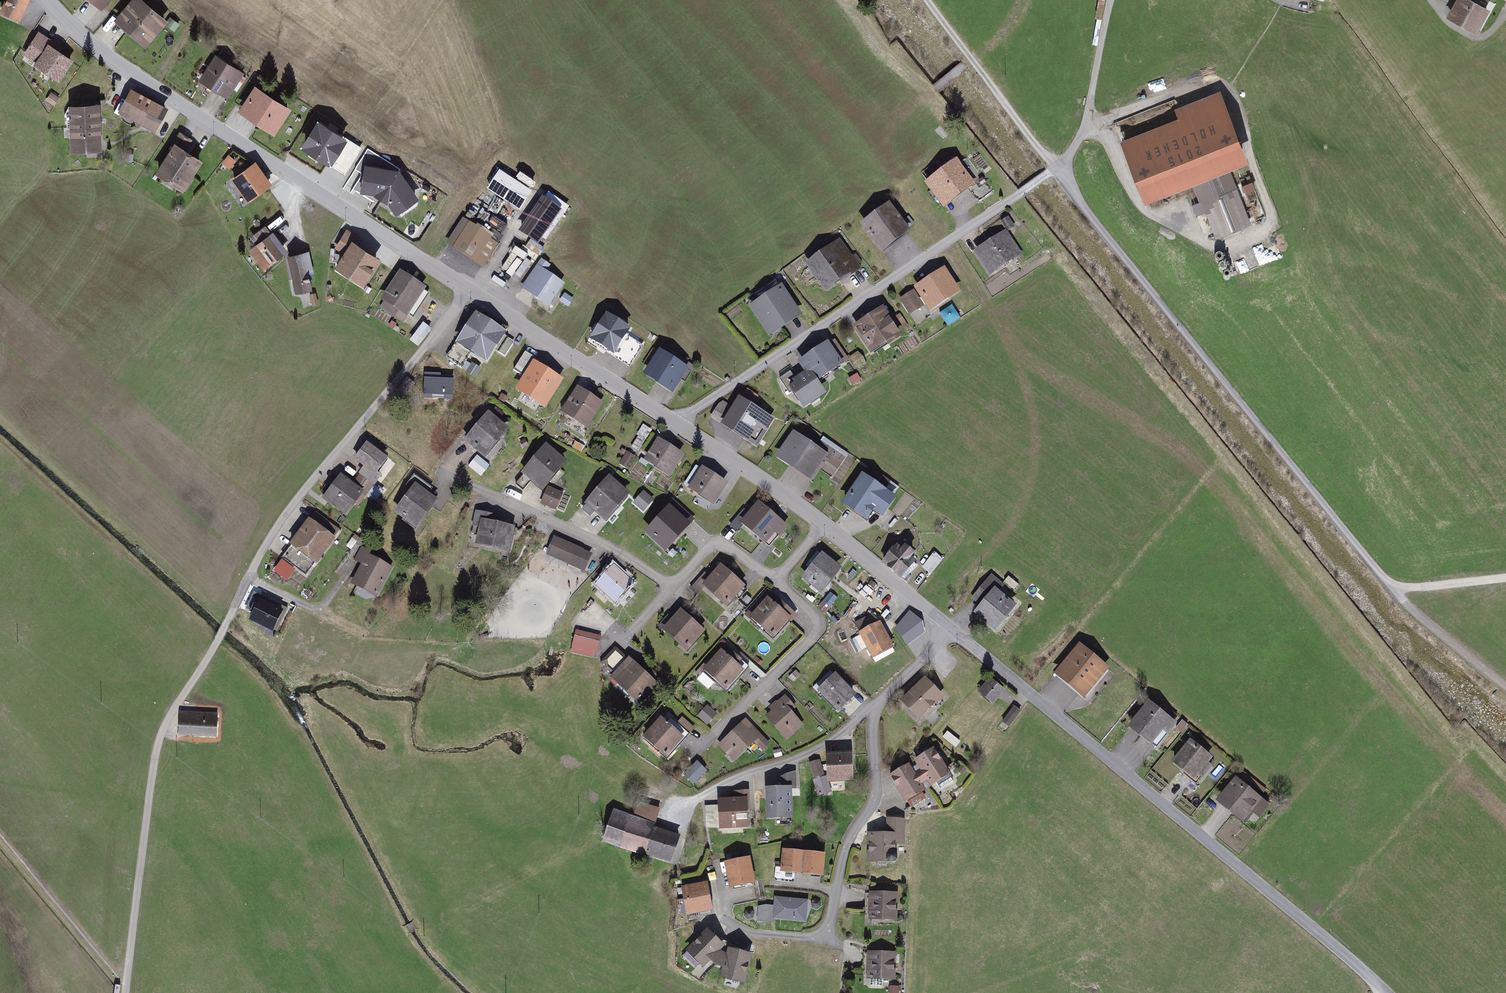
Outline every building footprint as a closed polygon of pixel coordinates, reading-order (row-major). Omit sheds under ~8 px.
[(32,0),(6,0),(0,13),(22,23),(32,0)] [(103,12),(112,0),(87,0),(103,12)] [(145,0),(135,0),(117,22),(148,48),(166,26),(170,21),(169,20),(145,0)] [(1475,0),(1459,0),(1450,18),(1481,35),(1494,10),(1489,8),(1492,2),(1489,0),(1477,0),(1476,1),(1475,0)] [(166,26),(174,33),(181,25),(171,17),(169,20),(170,21),(166,26)] [(62,82),(75,60),(61,52),(64,46),(38,31),(22,57),(62,82)] [(245,73),(217,56),(201,81),(230,99),(245,73)] [(294,109),(256,87),(240,113),(277,136),(294,109)] [(169,107),(133,89),(120,114),(156,133),(169,107)] [(104,149),(102,104),(71,106),(73,151),(104,149)] [(347,135),(319,117),(301,145),(329,163),(347,135)] [(186,193),(206,161),(189,151),(195,141),(180,132),(173,144),(175,145),(157,176),(186,193)] [(236,161),(228,154),(222,163),(229,169),(236,161)] [(272,185),(256,161),(231,179),(248,202),(272,185)] [(1191,186),(1171,194),(1179,216),(1209,205),(1220,236),(1252,225),(1228,161),(1187,176),(1191,186)] [(960,163),(928,187),(946,212),(979,188),(960,163)] [(396,172),(365,168),(362,194),(385,196),(398,216),(417,203),(396,172)] [(503,174),(490,193),(523,215),(536,195),(503,174)] [(542,198),(520,236),(543,250),(548,241),(545,240),(563,210),(542,198)] [(895,207),(865,228),(886,257),(915,237),(895,207)] [(474,225),(456,250),(483,270),(501,245),(474,225)] [(362,240),(347,231),(336,249),(346,255),(338,269),(368,287),(385,260),(359,245),(362,240)] [(276,234),(252,252),(266,271),(290,253),(276,234)] [(1010,235),(978,256),(993,278),(1025,256),(1010,235)] [(842,245),(808,268),(826,295),(860,271),(842,245)] [(311,252),(288,257),(296,296),(315,292),(311,275),(315,274),(311,252)] [(538,268),(524,290),(552,307),(566,285),(538,268)] [(947,271),(918,291),(933,315),(963,295),(947,271)] [(430,291),(402,274),(384,305),(412,322),(430,291)] [(786,289),(753,310),(771,338),(804,317),(786,289)] [(914,294),(902,302),(912,317),(924,309),(914,294)] [(953,305),(940,312),(948,325),(960,317),(953,305)] [(886,311),(856,330),(874,357),(904,338),(886,311)] [(607,312),(592,336),(618,352),(633,328),(607,312)] [(504,337),(476,319),(458,346),(486,364),(504,337)] [(410,340),(418,346),(432,328),(423,322),(410,340)] [(801,364),(808,374),(796,383),(798,386),(793,389),(807,410),(828,395),(820,384),(852,362),(836,339),(801,364)] [(661,351),(645,377),(676,396),(692,370),(661,351)] [(559,381),(533,365),(517,391),(543,407),(559,381)] [(457,376),(426,376),(426,397),(456,398),(457,376)] [(574,390),(558,415),(584,433),(601,407),(574,390)] [(724,402),(712,420),(753,444),(762,429),(769,433),(777,420),(766,414),(771,405),(747,391),(736,409),(724,402)] [(513,432),(483,409),(475,419),(483,425),(467,445),(490,462),(513,432)] [(644,424),(637,437),(644,441),(651,428),(644,424)] [(796,430),(777,459),(814,483),(827,463),(839,471),(845,462),(796,430)] [(687,456),(660,440),(647,463),(674,478),(687,456)] [(391,460),(369,445),(357,462),(367,469),(355,485),(342,476),(324,502),(349,519),(391,460)] [(569,464),(547,447),(524,476),(545,493),(569,464)] [(637,459),(628,453),(621,464),(630,470),(637,459)] [(490,467),(477,458),(469,468),(483,478),(490,467)] [(730,484),(704,468),(690,491),(716,507),(730,484)] [(870,468),(866,474),(876,479),(879,473),(870,468)] [(866,477),(845,506),(870,524),(878,513),(887,519),(900,501),(866,477)] [(633,497),(612,479),(589,504),(610,523),(633,497)] [(418,485),(396,516),(419,532),(441,502),(418,485)] [(569,493),(552,487),(545,505),(562,511),(569,493)] [(644,489),(633,502),(644,511),(655,498),(644,489)] [(788,526),(762,504),(744,525),(770,547),(788,526)] [(693,528),(672,509),(648,537),(669,555),(693,528)] [(502,517),(477,512),(473,528),(482,530),(479,546),(513,553),(518,528),(500,524),(502,517)] [(343,532),(317,514),(284,559),(310,577),(343,532)] [(595,556),(556,539),(549,556),(588,573),(595,556)] [(900,544),(884,564),(907,582),(923,561),(900,544)] [(933,551),(923,566),(933,573),(943,557),(933,551)] [(392,570),(367,557),(352,585),(377,598),(392,570)] [(843,571),(823,557),(805,583),(826,597),(843,571)] [(635,585),(616,568),(598,588),(618,605),(635,585)] [(725,568),(707,589),(730,611),(749,590),(725,568)] [(993,578),(973,602),(982,609),(976,616),(999,634),(1020,609),(1001,594),(1006,588),(993,578)] [(797,616),(773,596),(752,622),(777,641),(797,616)] [(277,600),(258,601),(259,614),(278,612),(277,600)] [(685,613),(666,633),(689,653),(707,634),(685,613)] [(877,615),(856,627),(876,663),(897,652),(877,615)] [(908,624),(896,634),(912,654),(924,645),(908,624)] [(602,638),(578,633),(573,655),(597,660),(602,638)] [(1082,646),(1057,676),(1087,700),(1112,670),(1082,646)] [(610,669),(625,656),(618,647),(603,660),(610,669)] [(728,647),(706,671),(725,688),(730,682),(735,686),(752,668),(728,647)] [(661,685),(631,659),(612,679),(642,706),(661,685)] [(835,670),(816,688),(840,713),(859,695),(835,670)] [(928,678),(903,703),(921,720),(946,695),(928,678)] [(992,679),(981,693),(996,705),(1007,692),(992,679)] [(788,696),(772,709),(774,712),(768,717),(788,741),(806,726),(790,707),(795,704),(788,696)] [(1151,702),(1131,727),(1158,749),(1178,725),(1151,702)] [(707,704),(698,715),(708,724),(718,713),(707,704)] [(1015,708),(1005,724),(1010,728),(1021,712),(1015,708)] [(179,710),(178,734),(217,736),(218,712),(179,710)] [(665,719),(646,739),(668,759),(687,738),(665,719)] [(748,722),(723,747),(737,760),(755,742),(765,752),(771,746),(748,722)] [(1193,741),(1174,764),(1198,782),(1216,759),(1193,741)] [(912,765),(891,778),(913,808),(929,799),(923,787),(931,782),(939,791),(958,780),(936,747),(916,761),(923,772),(918,776),(912,765)] [(858,754),(830,755),(832,783),(859,782),(858,754)] [(698,762),(685,775),(695,784),(707,771),(698,762)] [(782,789),(770,789),(770,816),(797,818),(796,771),(783,777),(782,789)] [(1239,777),(1219,802),(1246,825),(1256,813),(1263,818),(1273,805),(1239,777)] [(732,799),(720,800),(720,829),(752,830),(751,786),(732,792),(732,799)] [(635,818),(616,812),(606,844),(676,866),(685,834),(658,826),(665,806),(641,799),(635,818)] [(707,826),(718,825),(717,804),(705,804),(707,826)] [(889,836),(870,836),(870,863),(896,864),(896,847),(906,847),(907,818),(890,818),(889,836)] [(829,855),(786,851),(784,873),(827,878),(829,855)] [(753,859),(728,864),(734,891),(759,886),(753,859)] [(712,884),(685,888),(691,918),(717,913),(712,884)] [(900,894),(873,894),(872,921),(900,921),(900,894)] [(810,903),(776,900),(775,908),(768,908),(758,911),(758,923),(777,926),(778,921),(808,925),(810,903)] [(712,932),(690,953),(705,970),(714,967),(725,973),(724,980),(746,986),(756,956),(736,948),(734,957),(725,952),(729,949),(712,932)] [(898,956),(868,954),(867,980),(897,981),(898,956)]
